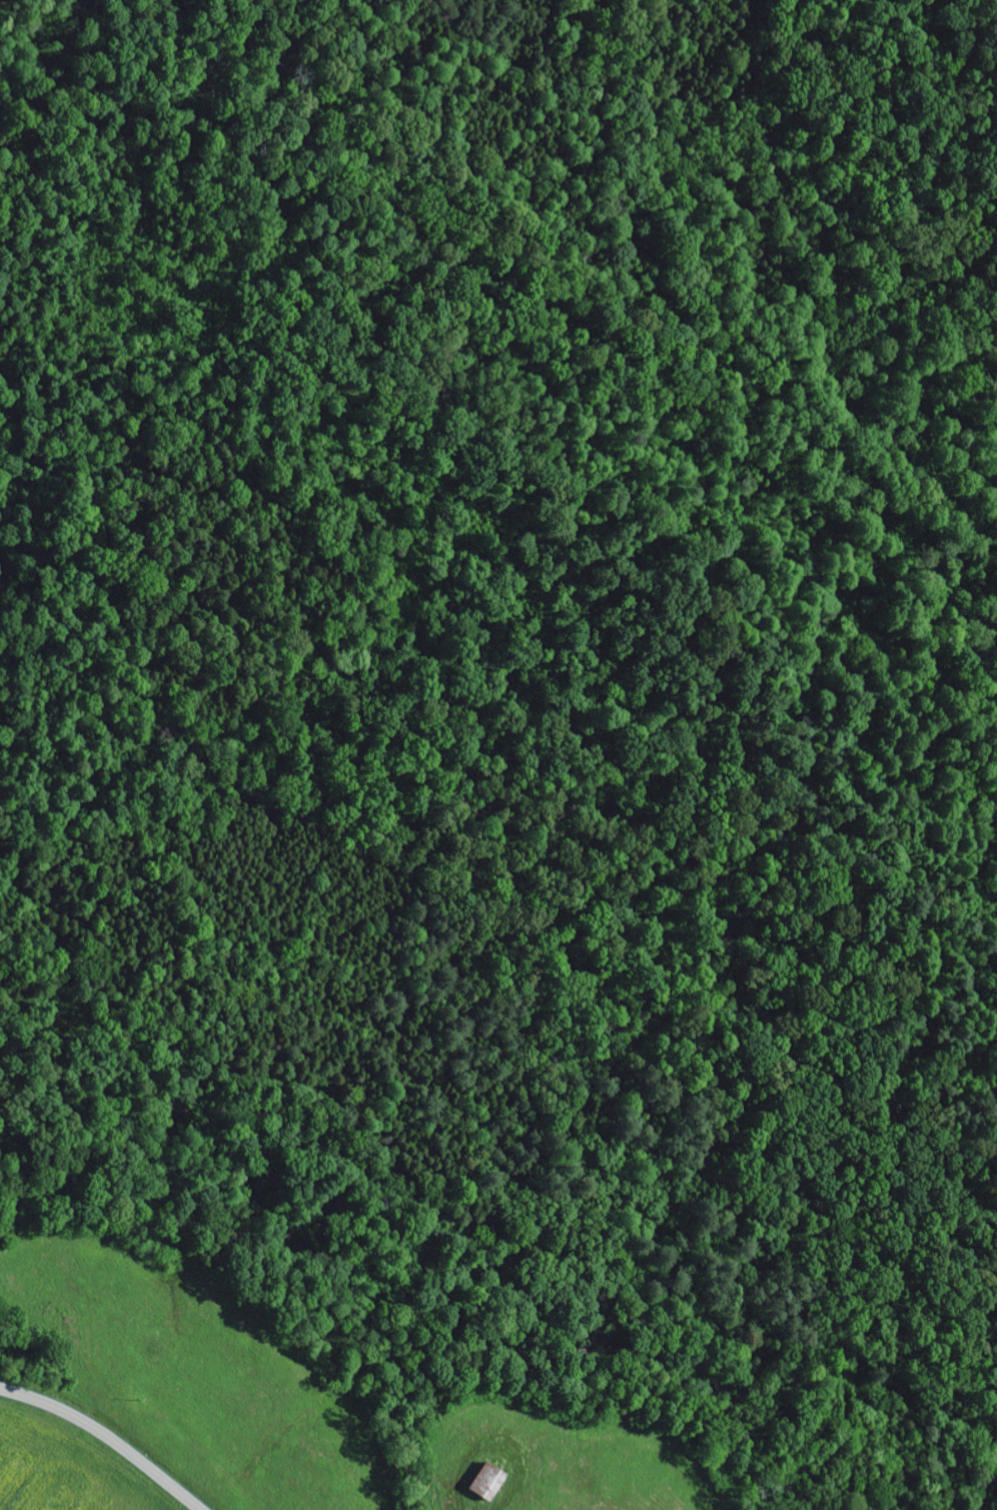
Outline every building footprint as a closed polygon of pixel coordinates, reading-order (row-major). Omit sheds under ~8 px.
[(492,1503),(505,1474),(482,1464),(469,1493),(492,1503)]
